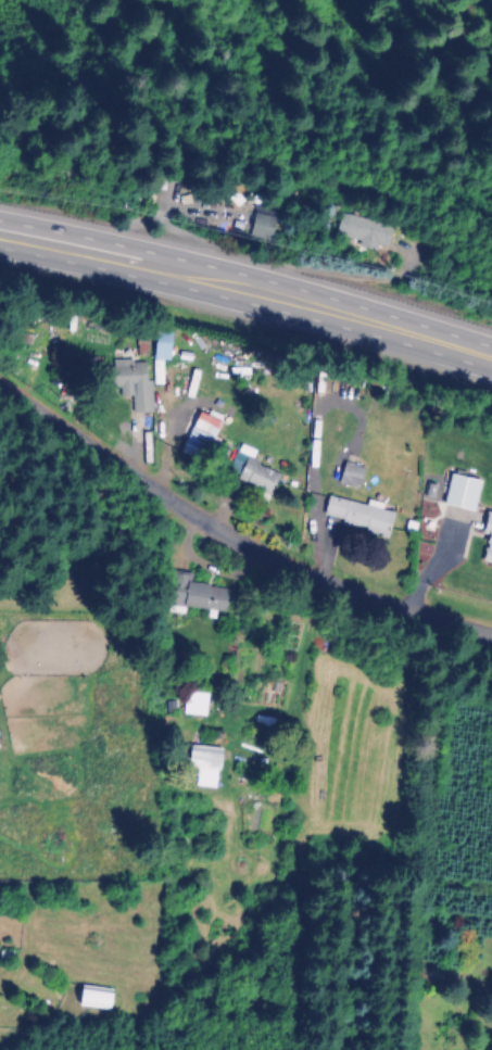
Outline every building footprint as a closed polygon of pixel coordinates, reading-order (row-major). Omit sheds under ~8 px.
[(252,228),(272,230),(273,212),(253,211),(252,228)] [(358,242),(357,248),(385,253),(390,225),(337,216),(334,239),(358,242)] [(129,414),(151,414),(152,385),(162,385),(163,362),(168,362),(168,331),(151,331),(151,363),(130,363),(129,414)] [(179,453),(208,466),(219,441),(213,438),(219,423),(196,413),(179,453)] [(269,497),(279,472),(237,455),(227,480),(269,497)] [(442,506),(472,514),(479,483),(449,476),(442,506)] [(387,537),(393,514),(328,497),(322,520),(387,537)] [(487,514),(478,565),(491,568),(491,515),(487,514)] [(167,606),(225,613),(228,588),(170,582),(167,606)] [(216,788),(217,749),(186,748),(185,771),(194,772),(194,787),(216,788)] [(73,1007),(107,1010),(110,989),(76,985),(73,1007)]
